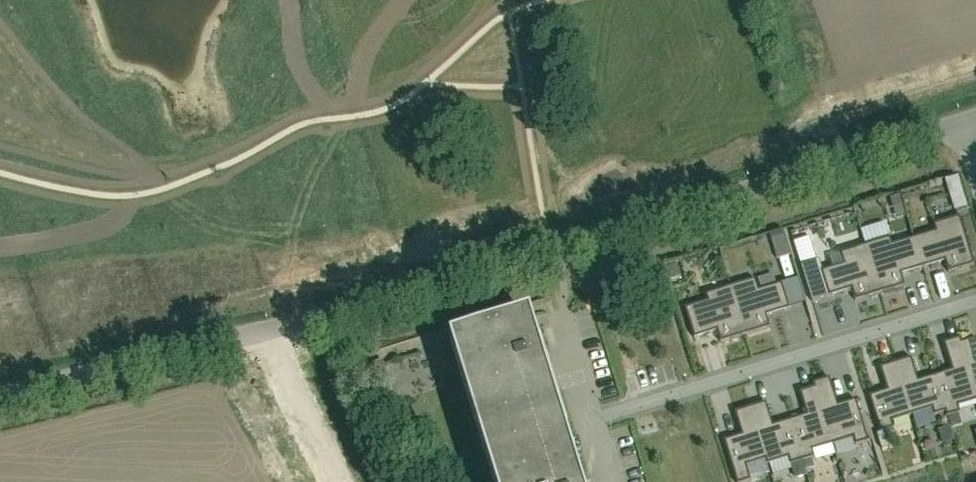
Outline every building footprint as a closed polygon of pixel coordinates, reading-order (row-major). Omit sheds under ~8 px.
[(952,196),(963,192),(958,177),(947,180),(952,196)] [(900,197),(890,199),(893,209),(903,206),(900,197)] [(960,217),(934,225),(936,232),(914,238),(923,268),(945,261),(949,273),(975,265),(960,217)] [(785,236),(771,240),(777,259),(791,255),(785,236)] [(923,268),(914,238),(892,245),(890,238),(866,246),(880,294),(905,286),(902,275),(923,268)] [(855,301),(880,294),(866,246),(801,265),(812,302),(852,290),(855,301)] [(677,265),(668,268),(672,279),(680,277),(677,265)] [(756,279),(731,287),(745,335),(770,328),(767,316),(790,309),(782,284),(759,291),(756,279)] [(721,343),(745,335),(731,287),(706,295),(708,301),(685,308),(694,338),(717,331),(721,343)] [(531,318),(451,343),(495,481),(582,481),(549,377),(547,377),(539,351),(541,350),(531,318)] [(946,413),(947,418),(960,414),(958,407),(975,401),(975,392),(961,343),(962,343),(961,338),(944,343),(952,371),(936,376),(947,413),(946,413)] [(961,343),(975,392),(975,339),(962,343),(961,343)] [(947,413),(936,376),(919,381),(912,358),(896,363),(912,416),(932,410),(934,416),(946,413),(947,413)] [(912,416),(896,363),(880,368),(887,391),(869,396),(881,433),(885,432),(894,429),(892,422),(912,416)] [(377,394),(383,392),(392,390),(387,374),(372,379),(377,394)] [(816,388),(833,445),(854,439),(856,446),(869,442),(856,401),(838,406),(830,378),(813,384),(815,388),(816,388)] [(816,388),(815,388),(800,393),(807,416),(790,421),(803,462),(812,459),(815,458),(813,451),(833,445),(816,388)] [(767,461),(766,461),(767,466),(789,459),(791,466),(803,462),(790,421),(773,426),(766,403),(751,408),(767,461)] [(766,461),(767,461),(751,408),(735,413),(742,436),(724,441),(737,481),(748,481),(751,481),(747,467),(766,461)] [(879,442),(887,440),(885,432),(881,433),(877,434),(879,442)] [(803,462),(806,471),(815,468),(812,459),(803,462)] [(803,462),(791,466),(792,471),(795,480),(807,476),(806,471),(803,462)]
